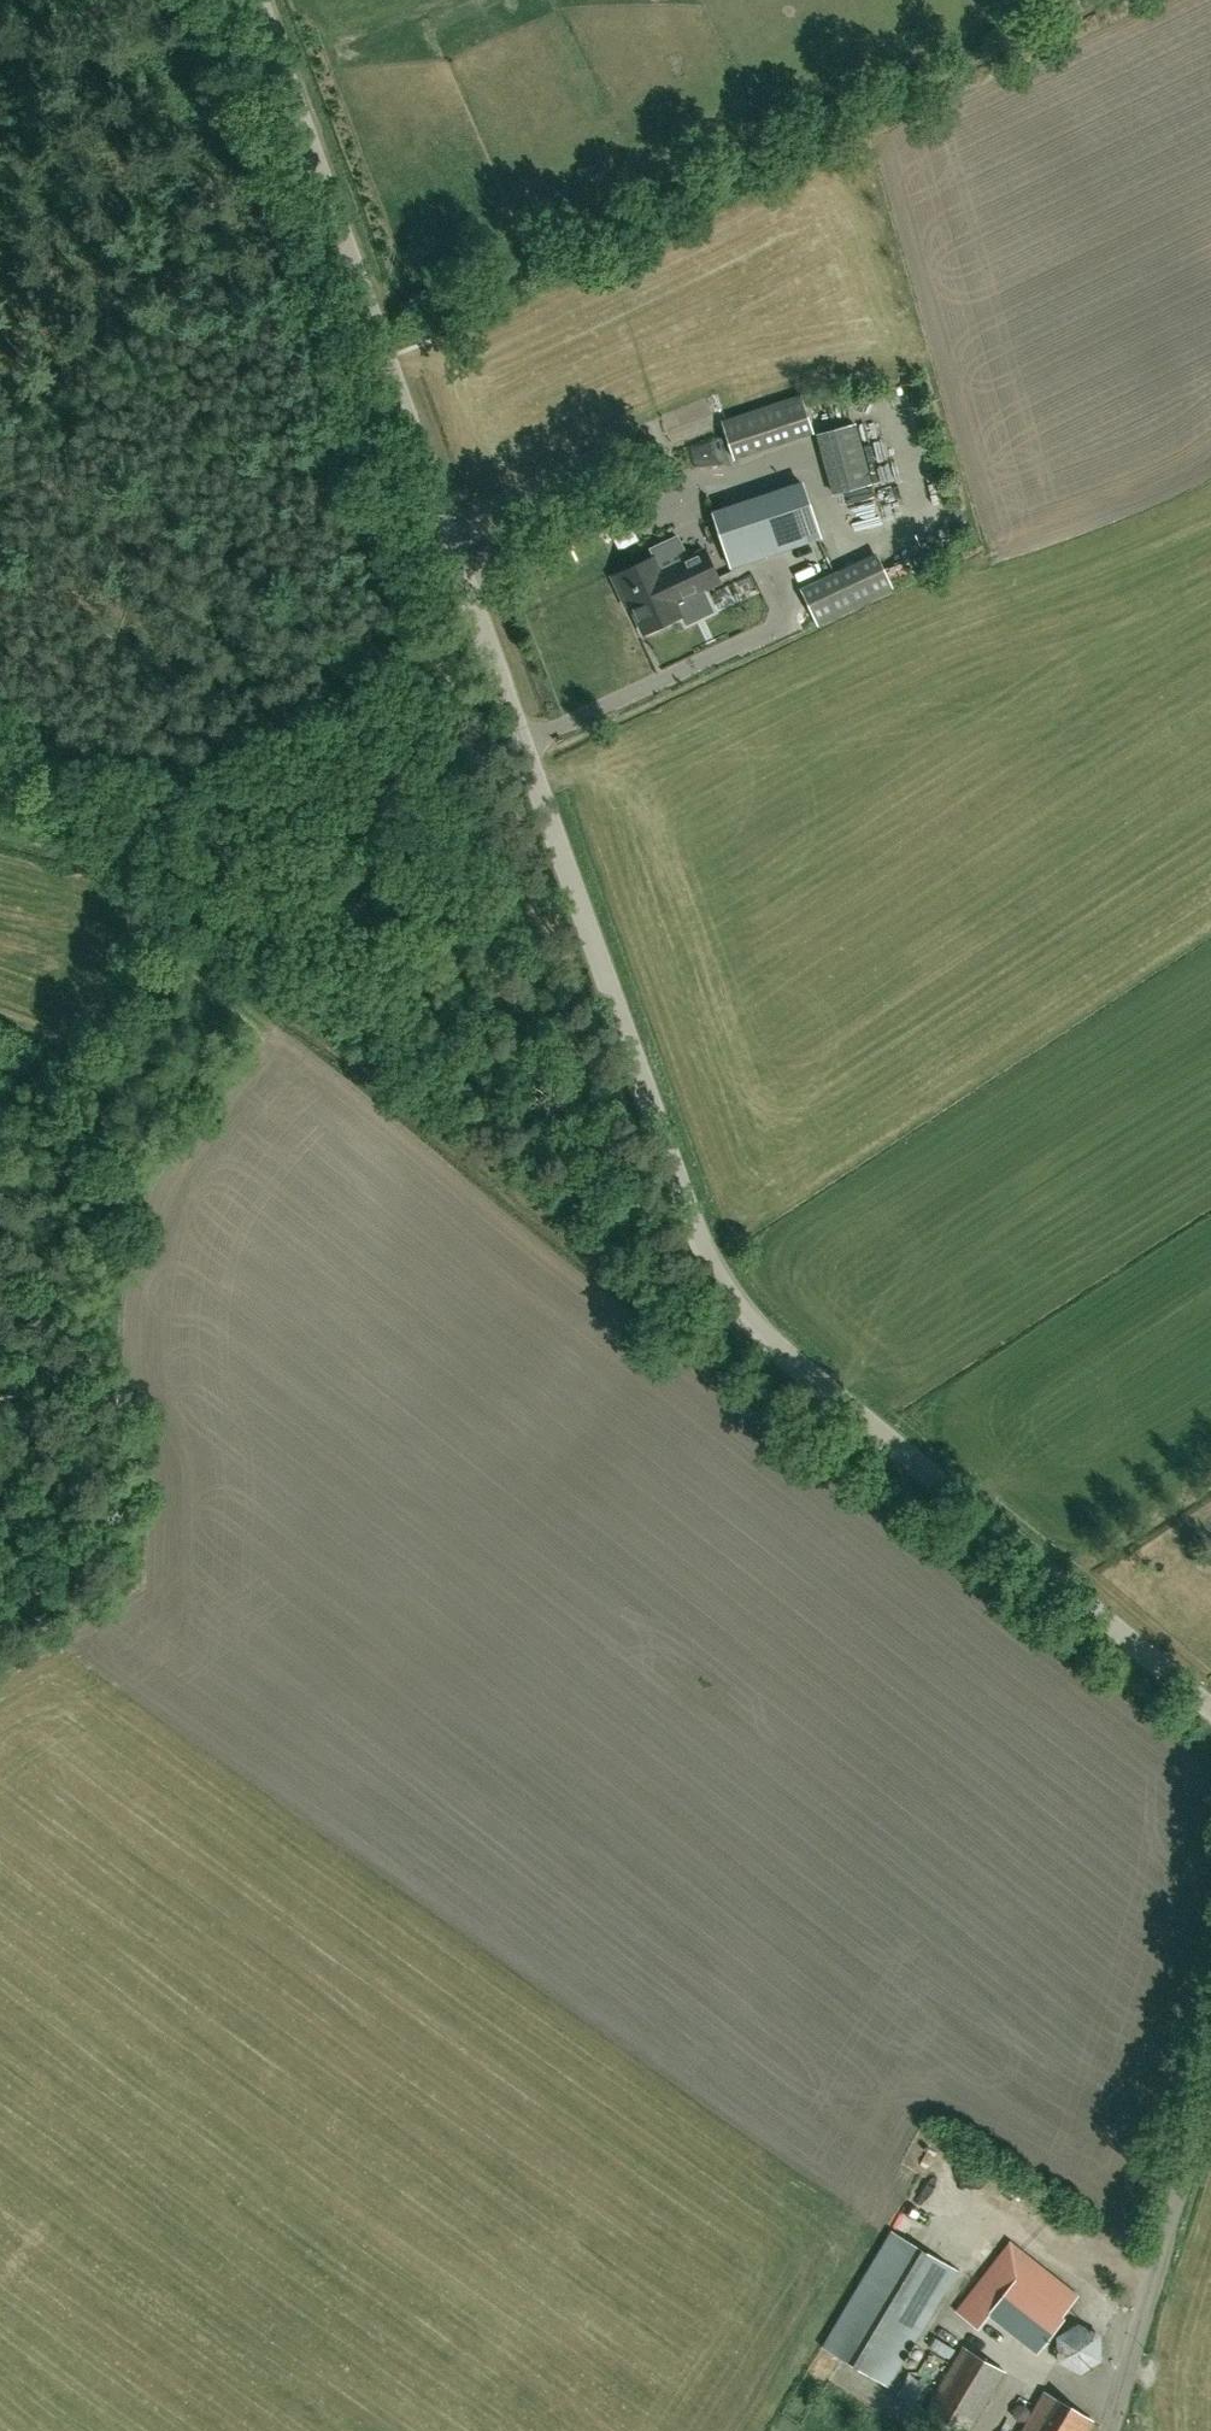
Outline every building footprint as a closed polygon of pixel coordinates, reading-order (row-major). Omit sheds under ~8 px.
[(834,494),(870,485),(855,424),(819,433),(834,494)] [(721,510),(731,562),(824,543),(818,512),(814,513),(810,492),(721,510)] [(844,547),(881,542),(874,496),(837,501),(844,547)] [(674,589),(696,581),(685,556),(662,567),(655,553),(610,574),(625,608),(629,606),(642,635),(685,615),(674,589)] [(809,586),(823,618),(898,588),(885,555),(809,586)] [(933,2147),(923,2163),(936,2170),(945,2154),(933,2147)] [(910,2202),(902,2214),(920,2226),(928,2214),(910,2202)] [(824,2344),(889,2382),(890,2383),(958,2268),(892,2229),(824,2344)] [(1026,2344),(1037,2352),(1080,2294),(1010,2241),(956,2310),(979,2328),(989,2315),(1026,2344)] [(1056,2360),(1078,2372),(1099,2360),(1099,2335),(1078,2323),(1056,2335),(1056,2360)] [(1006,2369),(980,2353),(967,2345),(930,2407),(969,2430),(1006,2369)] [(1094,2420),(1046,2393),(1024,2430),(1088,2430),(1094,2420)]
